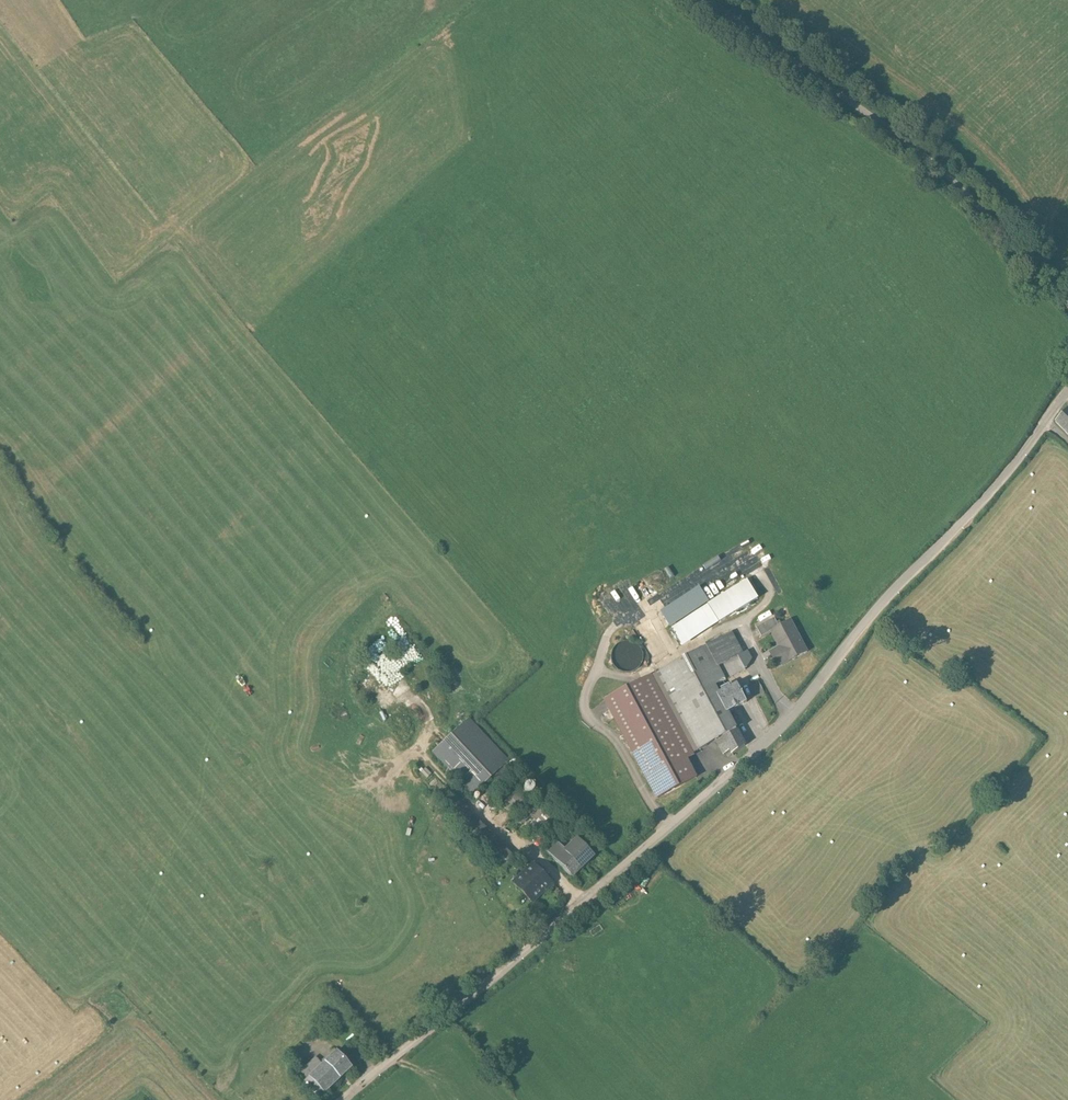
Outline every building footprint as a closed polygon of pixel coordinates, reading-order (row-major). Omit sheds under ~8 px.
[(1055,424),(1067,437),(1067,410),(1055,424)] [(674,627),(685,645),(759,600),(748,582),(674,627)] [(761,637),(771,632),(780,627),(775,616),(755,626),(761,637)] [(810,653),(793,621),(780,627),(771,632),(779,649),(782,654),(772,659),(778,670),(810,653)] [(726,682),(746,671),(740,659),(744,657),(731,632),(706,646),(726,682)] [(643,663),(644,658),(643,652),(640,648),(636,644),(631,642),(626,641),(620,643),(616,646),(613,650),(611,655),(611,660),(613,665),(616,669),(621,672),(626,674),(631,673),(636,671),(640,668),(643,663)] [(706,646),(656,673),(699,751),(716,742),(724,756),(746,745),(728,713),(719,697),(714,688),(726,682),(706,646)] [(656,673),(604,700),(631,749),(657,798),(680,785),(696,775),(687,756),(699,751),(656,673)] [(750,683),(755,695),(764,691),(758,679),(750,683)] [(740,685),(719,697),(728,713),(749,702),(740,685)] [(469,716),(430,754),(474,798),(512,760),(469,716)] [(533,787),(532,785),(531,783),(529,783),(527,783),(525,783),(523,785),(522,786),(521,789),(522,790),(522,792),(524,794),(525,794),(527,795),(529,795),(531,794),(532,792),(533,791),(534,789),(533,787)] [(523,805),(512,795),(501,806),(512,817),(523,805)] [(537,799),(515,821),(530,837),(537,830),(542,835),(557,819),(537,799)] [(568,847),(560,838),(546,852),(571,878),(580,869),(592,857),(583,848),(576,840),(568,847)] [(554,884),(533,864),(513,885),(533,905),(554,884)] [(357,1043),(348,1051),(360,1063),(369,1054),(357,1043)] [(300,1085),(314,1099),(319,1099),(352,1069),(336,1052),(322,1065),(300,1085)] [(300,1085),(322,1065),(316,1059),(294,1079),(300,1085)]
